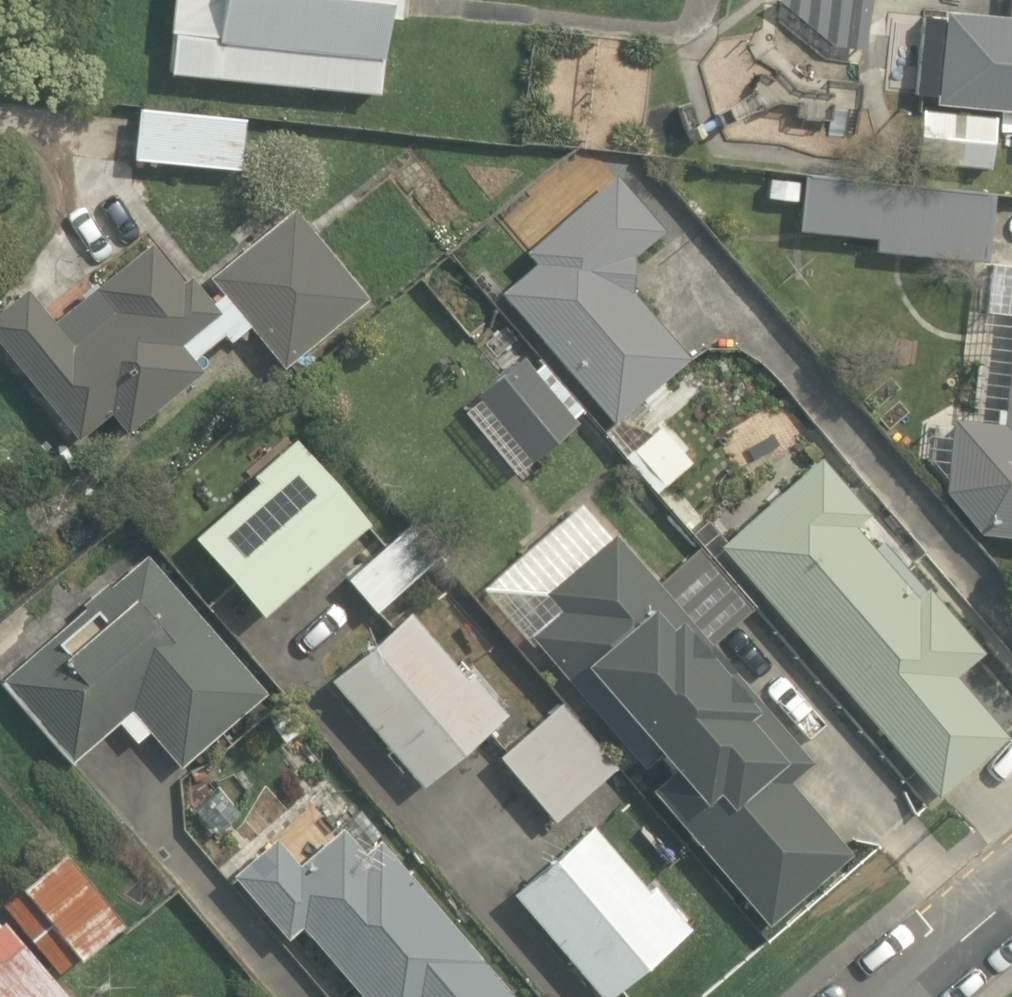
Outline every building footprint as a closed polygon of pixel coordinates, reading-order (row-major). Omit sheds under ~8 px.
[(170,77),(379,96),(388,0),(177,0),(170,77)] [(948,9),(940,105),(1011,111),(1011,15),(948,9)] [(243,116),(133,112),(131,165),(241,168),(243,116)] [(524,249),(483,286),(604,420),(681,350),(616,278),(664,236),(591,155),(508,230),(524,249)] [(987,202),(799,183),(794,232),(871,240),(869,260),(980,272),(987,202)] [(209,280),(250,328),(286,372),(363,308),(285,215),(209,280)] [(209,280),(189,296),(145,243),(53,320),(30,293),(0,319),(0,355),(72,441),(103,416),(127,444),(202,382),(183,360),(213,335),(225,349),(250,328),(209,280)] [(580,412),(530,356),(471,408),(521,464),(580,412)] [(965,417),(952,533),(1011,540),(1011,422),(965,417)] [(702,456),(673,419),(625,456),(655,493),(702,456)] [(925,554),(820,445),(716,546),(936,799),(1002,736),(949,681),(980,652),(904,574),(925,554)] [(356,522),(293,449),(188,539),(251,612),(356,522)] [(654,580),(583,497),(471,592),(522,652),(538,637),(651,769),(636,782),(761,928),(840,860),(775,785),(804,761),(709,651),(751,615),(693,547),(654,580)] [(132,709),(178,765),(257,702),(147,564),(6,677),(71,758),(132,709)] [(507,711),(465,662),(456,670),(406,612),(324,682),(416,789),(507,711)] [(561,697),(495,754),(550,817),(616,760),(561,697)] [(234,882),(283,939),(295,929),(354,996),(500,996),(329,799),(234,882)] [(655,883),(645,891),(587,824),(508,892),(598,996),(611,996),(693,927),(655,883)] [(3,917),(0,919),(0,996),(71,996),(3,917)]
